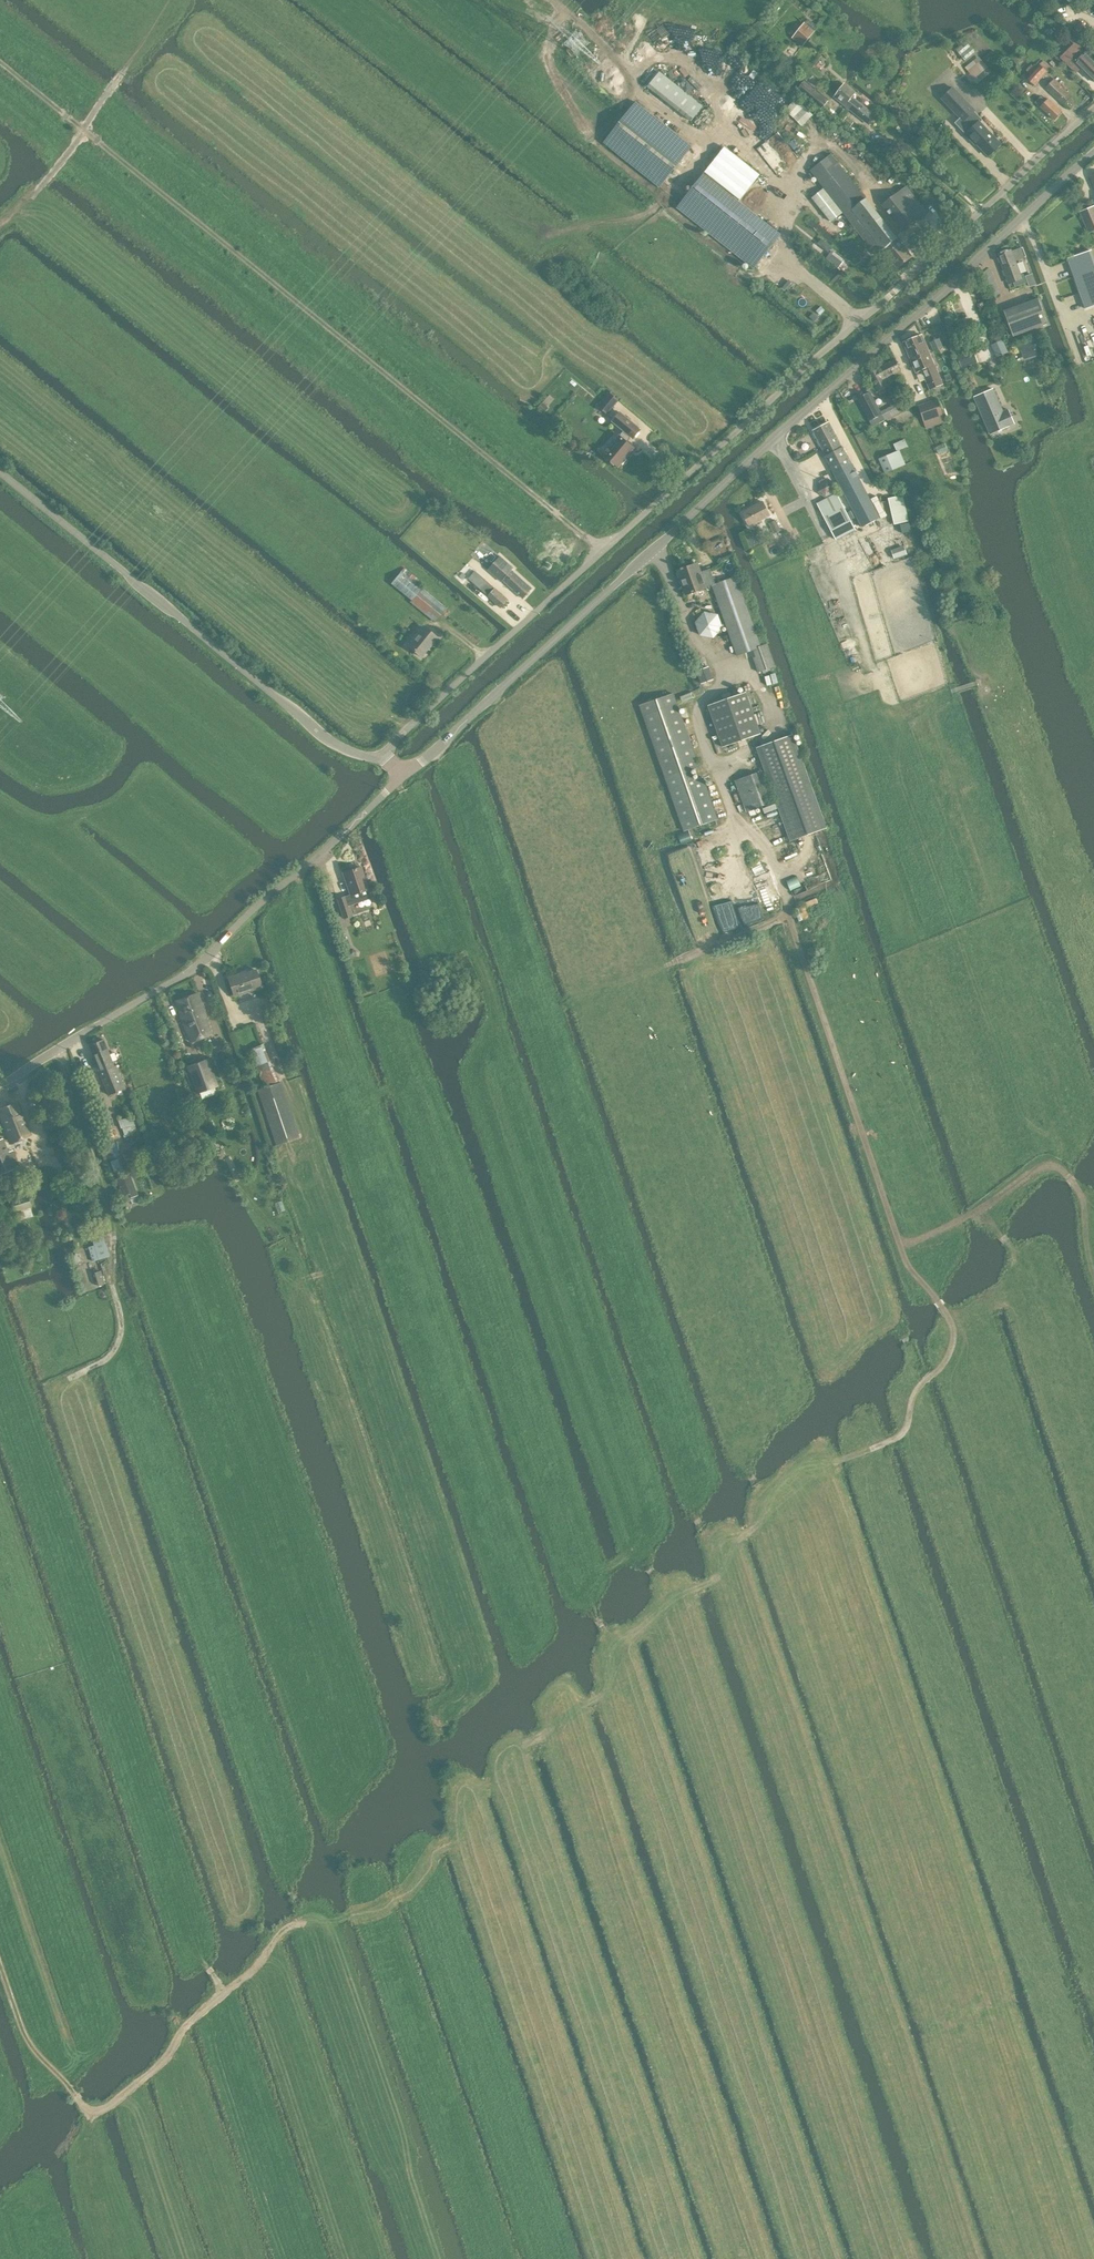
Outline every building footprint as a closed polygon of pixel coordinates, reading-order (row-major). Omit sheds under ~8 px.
[(805,22),(792,37),(803,46),(815,31),(812,29),(815,25),(808,19),(805,22)] [(1081,21),(1074,28),(1079,32),(1083,28),(1085,25),(1085,24),(1081,21)] [(1079,47),(1081,44),(1073,37),(1069,40),(1074,44),(1061,57),(1077,72),(1080,68),(1093,82),(1093,62),(1079,47)] [(969,45),(957,55),(974,77),(986,67),(969,45)] [(1026,70),(1030,74),(1026,77),(1034,85),(1051,69),(1043,61),(1036,68),(1031,65),(1026,70)] [(647,87),(691,121),(704,105),(660,71),(647,87)] [(1072,95),(1055,79),(1046,88),(1064,104),(1072,95)] [(825,106),(828,102),(804,82),(801,86),(825,106)] [(845,84),(834,97),(869,125),(876,115),(852,96),(856,92),(845,84)] [(941,99),(963,122),(974,111),(953,88),(941,99)] [(1062,111),(1048,98),(1046,100),(1041,96),(1035,102),(1054,119),(1062,111)] [(796,98),(785,110),(794,118),(805,106),(796,98)] [(661,188),(693,147),(636,102),(604,143),(661,188)] [(977,115),(962,130),(965,134),(964,134),(971,141),(973,139),(988,155),(1000,144),(979,122),(982,120),(977,115)] [(847,117),(843,121),(851,127),(854,122),(847,117)] [(877,254),(883,250),(897,269),(913,257),(831,154),(810,170),(824,189),(813,198),(831,222),(843,212),(877,254)] [(678,207),(755,268),(782,235),(704,174),(678,207)] [(907,186),(882,205),(903,231),(927,212),(907,186)] [(1080,211),(1089,233),(1093,231),(1093,206),(1092,207),(1083,210),(1080,211)] [(821,239),(817,243),(828,252),(832,247),(821,239)] [(833,249),(825,259),(838,269),(845,260),(833,249)] [(998,254),(1009,284),(1013,282),(1015,287),(1027,283),(1024,273),(1021,274),(1012,249),(998,254)] [(1068,258),(1085,309),(1093,306),(1093,263),(1090,251),(1068,258)] [(1013,337),(1027,331),(1048,324),(1039,299),(1018,307),(1004,311),(1013,337)] [(922,335),(904,343),(918,375),(923,373),(930,390),(944,384),(922,335)] [(942,343),(932,347),(934,351),(944,348),(942,343)] [(961,368),(978,362),(974,349),(957,355),(961,368)] [(878,392),(879,391),(881,394),(886,391),(884,388),(888,386),(884,379),(895,373),(897,378),(904,375),(896,360),(868,374),(878,392)] [(993,389),(974,397),(990,434),(1010,425),(1014,423),(1008,409),(1003,411),(993,389)] [(871,392),(859,398),(873,426),(912,406),(907,398),(881,412),(871,392)] [(599,407),(608,414),(619,400),(611,393),(599,407)] [(926,428),(945,422),(938,399),(919,405),(926,428)] [(622,429),(624,431),(620,436),(618,434),(602,454),(619,467),(635,448),(626,441),(631,436),(634,439),(641,429),(620,412),(613,421),(622,429)] [(829,422),(813,430),(827,456),(826,456),(853,509),(847,512),(851,520),(857,516),(862,526),(880,517),(851,462),(852,462),(844,447),(843,447),(829,422)] [(897,451),(878,459),(881,465),(885,473),(906,464),(900,450),(906,447),(908,446),(905,439),(894,444),(897,451)] [(818,481),(817,492),(825,497),(835,493),(835,484),(827,477),(818,481)] [(817,503),(837,540),(856,530),(836,493),(817,503)] [(888,498),(894,524),(909,521),(903,495),(888,498)] [(742,512),(750,526),(771,515),(763,501),(742,512)] [(776,520),(770,523),(775,533),(781,530),(776,520)] [(909,522),(900,524),(902,533),(911,531),(909,522)] [(513,568),(501,556),(489,569),(502,581),(503,579),(523,598),(532,588),(512,570),(513,568)] [(759,671),(776,665),(768,644),(761,646),(748,610),(744,598),(737,576),(720,582),(714,567),(704,571),(705,572),(702,573),(698,563),(677,570),(686,595),(707,587),(712,585),(737,655),(751,650),(759,671)] [(508,601),(495,588),(476,570),(469,578),(487,596),(488,595),(502,608),(508,601)] [(401,571),(391,583),(412,600),(411,601),(435,621),(446,608),(417,584),(401,571)] [(695,622),(700,635),(713,638),(723,627),(718,614),(704,611),(695,622)] [(437,637),(423,626),(407,646),(421,657),(437,637)] [(708,667),(698,671),(702,683),(713,679),(708,667)] [(708,705),(723,747),(761,734),(746,692),(708,705)] [(640,705),(685,830),(719,818),(704,776),(694,780),(691,770),(700,766),(674,693),(640,705)] [(791,840),(827,827),(794,735),(758,747),(791,840)] [(757,773),(736,780),(747,812),(769,804),(757,773)] [(348,871),(343,873),(346,881),(351,894),(346,896),(349,905),(371,898),(369,889),(361,867),(348,871)] [(352,915),(346,896),(337,899),(344,918),(352,915)] [(367,903),(379,931),(390,926),(378,898),(367,903)] [(348,949),(347,954),(350,957),(355,956),(356,952),(353,948),(348,949)] [(234,996),(262,987),(257,970),(241,975),(240,974),(228,978),(234,996)] [(176,1000),(190,1041),(212,1034),(198,993),(176,1000)] [(115,1066),(104,1039),(89,1045),(108,1094),(125,1088),(117,1066),(115,1066)] [(196,1093),(218,1086),(208,1059),(187,1066),(196,1093)] [(92,1069),(83,1073),(104,1128),(112,1125),(99,1091),(100,1090),(92,1069)] [(263,1087),(257,1089),(277,1145),(285,1143),(300,1137),(281,1081),(278,1082),(263,1087)] [(39,1094),(46,1115),(57,1112),(50,1090),(39,1094)] [(0,1108),(0,1118),(9,1143),(30,1135),(17,1102),(0,1108)] [(132,1116),(118,1120),(121,1128),(122,1127),(134,1123),(132,1116)] [(0,1139),(0,1173),(15,1168),(3,1138),(0,1139)] [(118,1158),(111,1161),(115,1171),(122,1169),(118,1158)] [(130,1174),(117,1179),(125,1199),(138,1195),(130,1174)] [(11,1200),(15,1211),(17,1221),(33,1216),(31,1207),(28,1195),(11,1200)] [(93,1245),(88,1247),(92,1261),(98,1259),(104,1257),(109,1256),(104,1241),(93,1245)]
